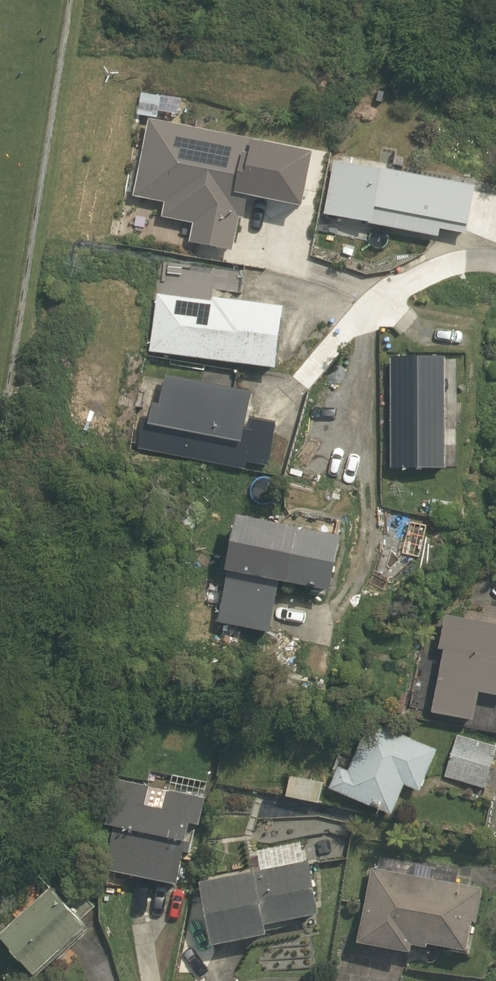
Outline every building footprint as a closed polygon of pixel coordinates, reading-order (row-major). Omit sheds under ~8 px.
[(305,206),(315,153),(148,120),(133,198),(165,204),(162,219),(193,225),(190,243),(233,252),(239,218),(245,219),(250,195),(305,206)] [(467,235),(476,188),(334,161),(324,216),(438,237),(440,230),(467,235)] [(163,301),(157,359),(281,372),(287,314),(221,307),(163,301)] [(393,359),(396,471),(452,472),(455,360),(393,359)] [(176,385),(169,437),(261,450),(269,398),(176,385)] [(218,623),(270,634),(281,582),(331,593),(342,537),(329,471),(236,515),(214,622),(218,623)] [(444,614),(438,649),(444,650),(433,714),(474,721),(479,693),(495,696),(495,623),(444,614)] [(330,790),(391,816),(403,786),(421,793),(438,750),(369,721),(348,771),(338,767),(328,790),(330,790)] [(484,789),(495,751),(495,747),(457,735),(444,777),(484,789)] [(324,782),(290,775),(285,796),(320,803),(324,782)] [(104,870),(175,886),(189,825),(199,828),(206,798),(117,778),(106,826),(114,828),(104,870)] [(213,946),(213,947),(269,936),(267,926),(319,916),(309,862),(201,883),(213,946)] [(357,944),(412,954),(414,942),(471,953),(483,889),(372,869),(370,869),(357,944)] [(1,937),(37,976),(88,929),(52,890),(1,937)]
